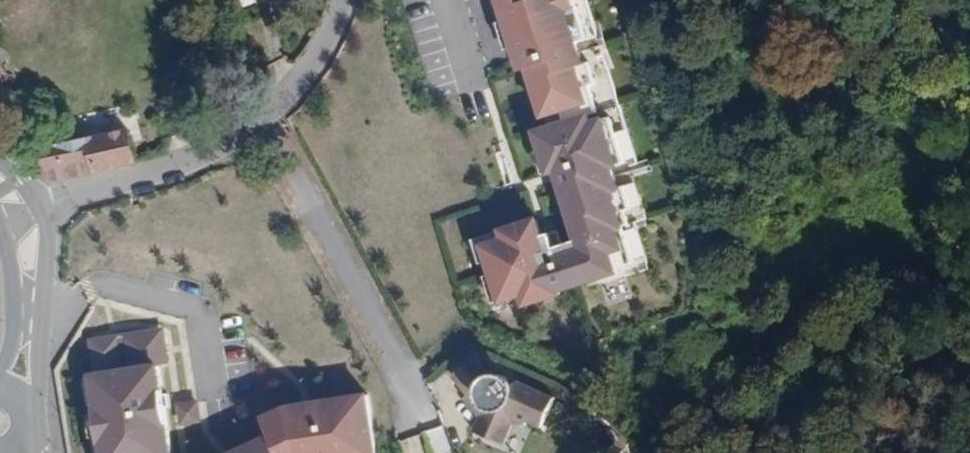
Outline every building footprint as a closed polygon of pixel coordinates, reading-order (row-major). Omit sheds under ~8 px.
[(509,72),(520,69),(533,118),(597,101),(570,0),(490,0),(509,72)] [(638,273),(591,112),(527,130),(540,175),(549,172),(569,242),(540,251),(531,219),(491,230),(493,238),(472,244),(490,306),(513,299),(516,309),(638,273)] [(127,129),(80,139),(89,173),(135,164),(127,129)] [(47,180),(89,173),(80,139),(74,141),(33,146),(47,180)] [(160,324),(84,338),(91,377),(167,363),(160,324)] [(79,379),(92,452),(172,452),(157,365),(91,377),(79,379)] [(492,375),(483,375),(476,379),(470,386),(468,394),(470,403),(476,410),(479,411),(483,413),(492,413),(495,412),(500,410),(505,403),(507,394),(505,386),(500,379),(492,375)] [(538,431),(553,398),(509,379),(505,386),(507,394),(505,403),(500,410),(495,412),(514,420),(538,431)] [(363,394),(280,408),(250,420),(256,435),(268,452),(372,452),(363,394)] [(174,404),(177,425),(200,421),(197,400),(174,404)] [(500,447),(514,420),(495,412),(492,413),(483,413),(479,411),(469,433),(500,447)] [(256,435),(216,452),(268,452),(256,435)]
